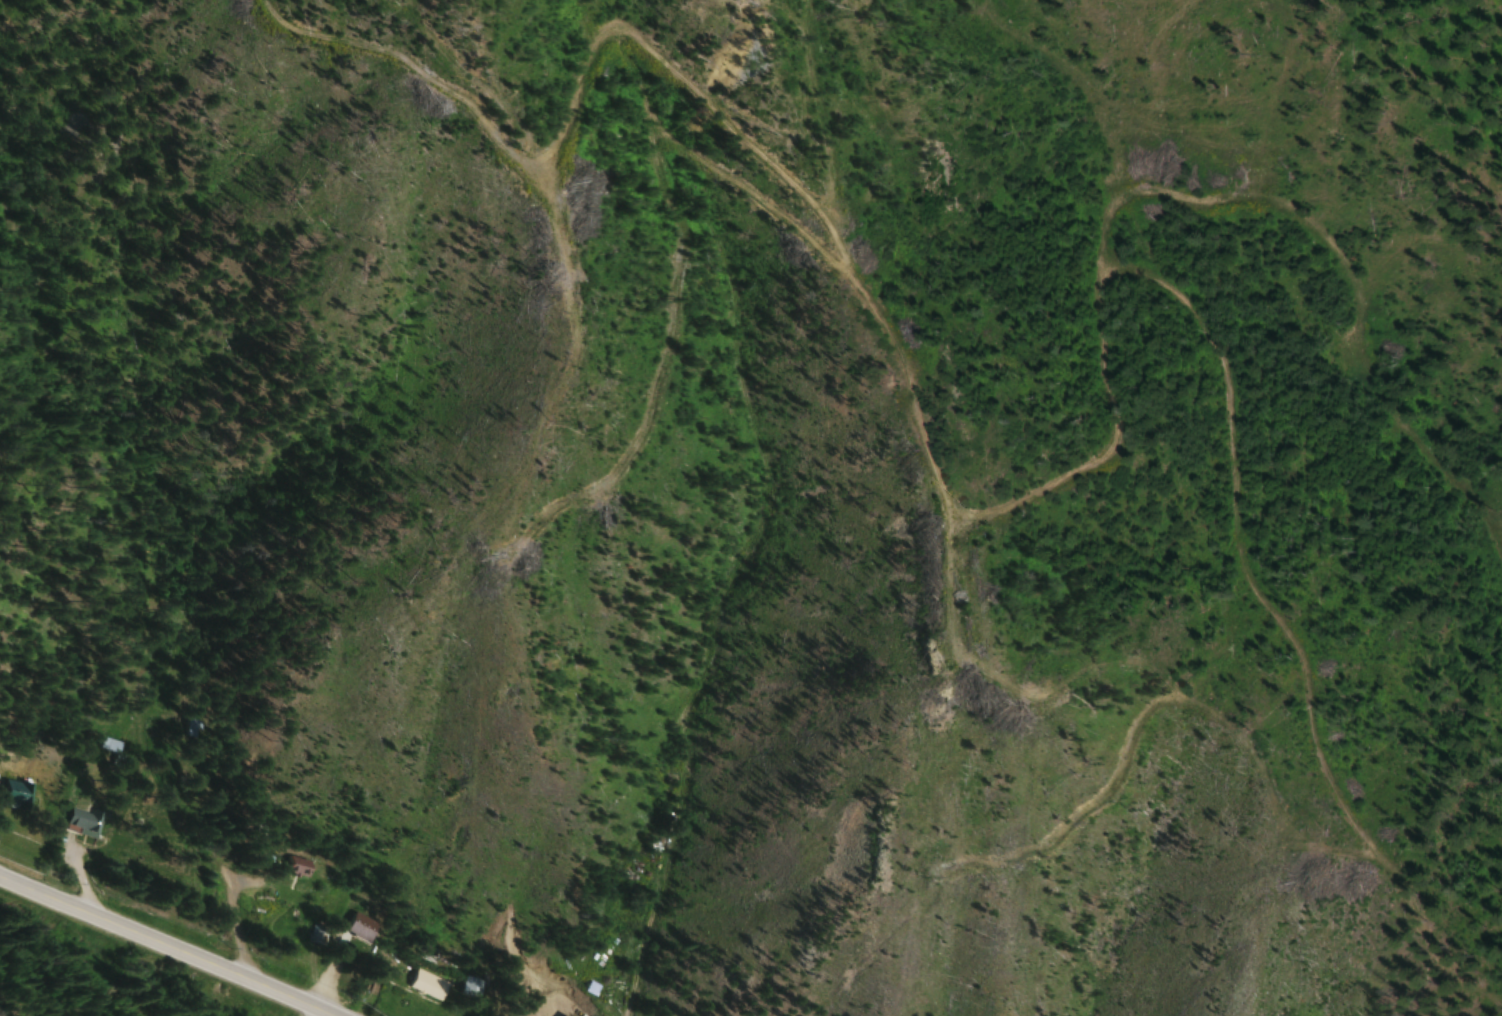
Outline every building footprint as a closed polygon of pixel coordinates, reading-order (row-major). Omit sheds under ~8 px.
[(187,736),(201,738),(204,721),(190,719),(187,736)] [(119,756),(124,743),(104,736),(100,749),(119,756)] [(31,808),(32,783),(6,781),(5,807),(31,808)] [(104,815),(74,807),(68,827),(98,835),(104,815)] [(314,862),(290,857),(286,873),(311,878),(314,862)] [(372,945),(381,925),(356,913),(346,932),(372,945)] [(328,945),(329,926),(312,926),(312,945),(328,945)] [(409,987),(442,1003),(451,984),(419,968),(409,987)] [(460,994),(478,1001),(485,982),(468,975),(460,994)] [(586,992),(595,997),(601,987),(592,982),(586,992)]
